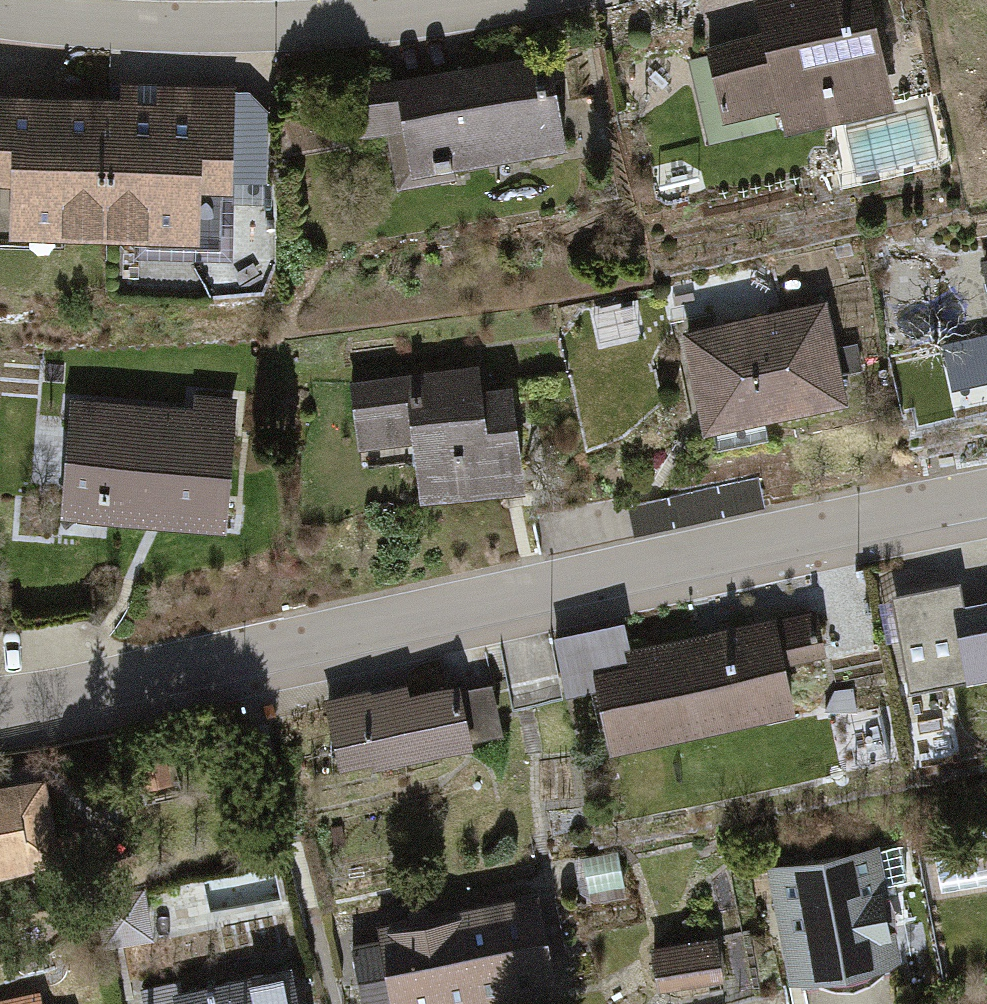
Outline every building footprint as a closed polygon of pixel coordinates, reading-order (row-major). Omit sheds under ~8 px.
[(775,11),(782,39),(801,116),(807,141),(927,110),(899,0),(820,0),(775,11)] [(738,132),(801,116),(782,39),(718,55),(738,132)] [(571,58),(361,93),(371,150),(405,144),(413,190),(588,160),(571,58)] [(116,108),(115,248),(235,249),(235,199),(248,199),(248,186),(281,187),(281,119),(259,99),(249,99),(249,90),(131,89),(131,108),(116,108)] [(115,248),(116,108),(0,107),(0,247),(115,248)] [(845,304),(694,340),(719,447),(730,445),(733,456),(786,444),(783,432),(870,412),(845,304)] [(975,345),(984,387),(986,387),(986,342),(975,345)] [(494,370),(355,389),(365,456),(426,447),(435,515),(552,499),(537,396),(498,401),(494,370)] [(198,413),(80,407),(74,528),(243,537),(250,398),(199,396),(198,413)] [(904,609),(923,705),(986,693),(986,683),(975,618),(971,597),(904,609)] [(645,675),(604,683),(618,754),(819,716),(810,671),(844,665),(835,615),(641,652),(645,675)] [(975,618),(986,683),(986,616),(975,618)] [(423,689),(339,706),(344,726),(355,781),(496,753),(483,688),(425,700),(423,689)] [(178,763),(142,769),(147,795),(182,790),(178,763)] [(63,883),(58,867),(84,857),(65,792),(0,799),(0,898),(63,883)] [(901,846),(777,872),(803,994),(927,968),(901,846)] [(392,935),(394,945),(357,953),(367,1003),(582,1003),(583,1003),(562,900),(392,935)] [(729,946),(661,958),(668,998),(736,986),(729,946)] [(182,1003),(310,1003),(303,976),(182,1003)]
